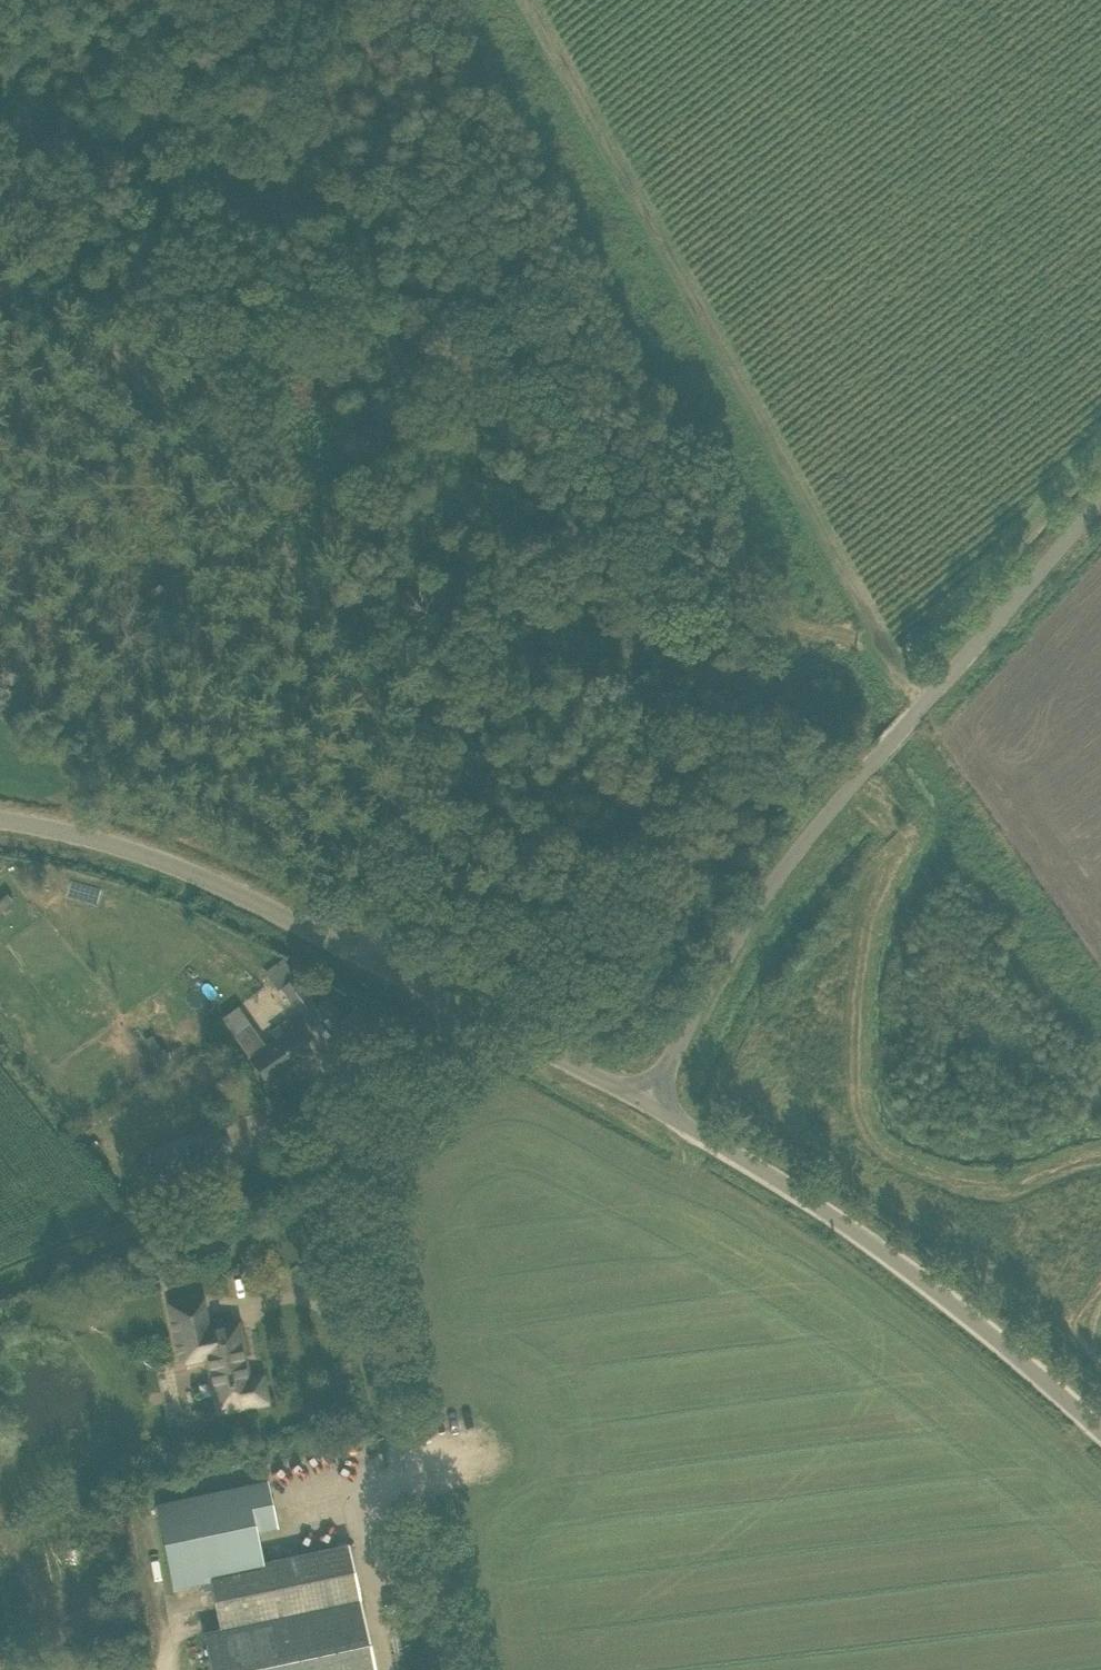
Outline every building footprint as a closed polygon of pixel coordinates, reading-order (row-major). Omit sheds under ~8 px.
[(288,964),(269,978),(278,991),(282,988),(300,1014),(314,1003),(288,964)] [(250,1024),(233,1035),(270,1087),(287,1075),(285,1072),(312,1053),(290,1022),(273,1033),(281,1044),(269,1052),(250,1024)] [(162,1182),(232,1152),(220,1123),(150,1153),(162,1182)] [(227,1410),(266,1401),(261,1379),(248,1382),(241,1349),(242,1349),(237,1325),(234,1326),(233,1324),(219,1327),(219,1329),(207,1331),(201,1301),(170,1307),(182,1362),(206,1356),(214,1395),(223,1393),(227,1410)] [(173,1589),(209,1581),(246,1574),(245,1569),(262,1566),(262,1564),(254,1534),(278,1528),(267,1481),(155,1505),(173,1589)] [(262,1564),(262,1566),(245,1569),(246,1574),(209,1581),(220,1630),(204,1633),(212,1669),(375,1669),(349,1546),(262,1564)]
